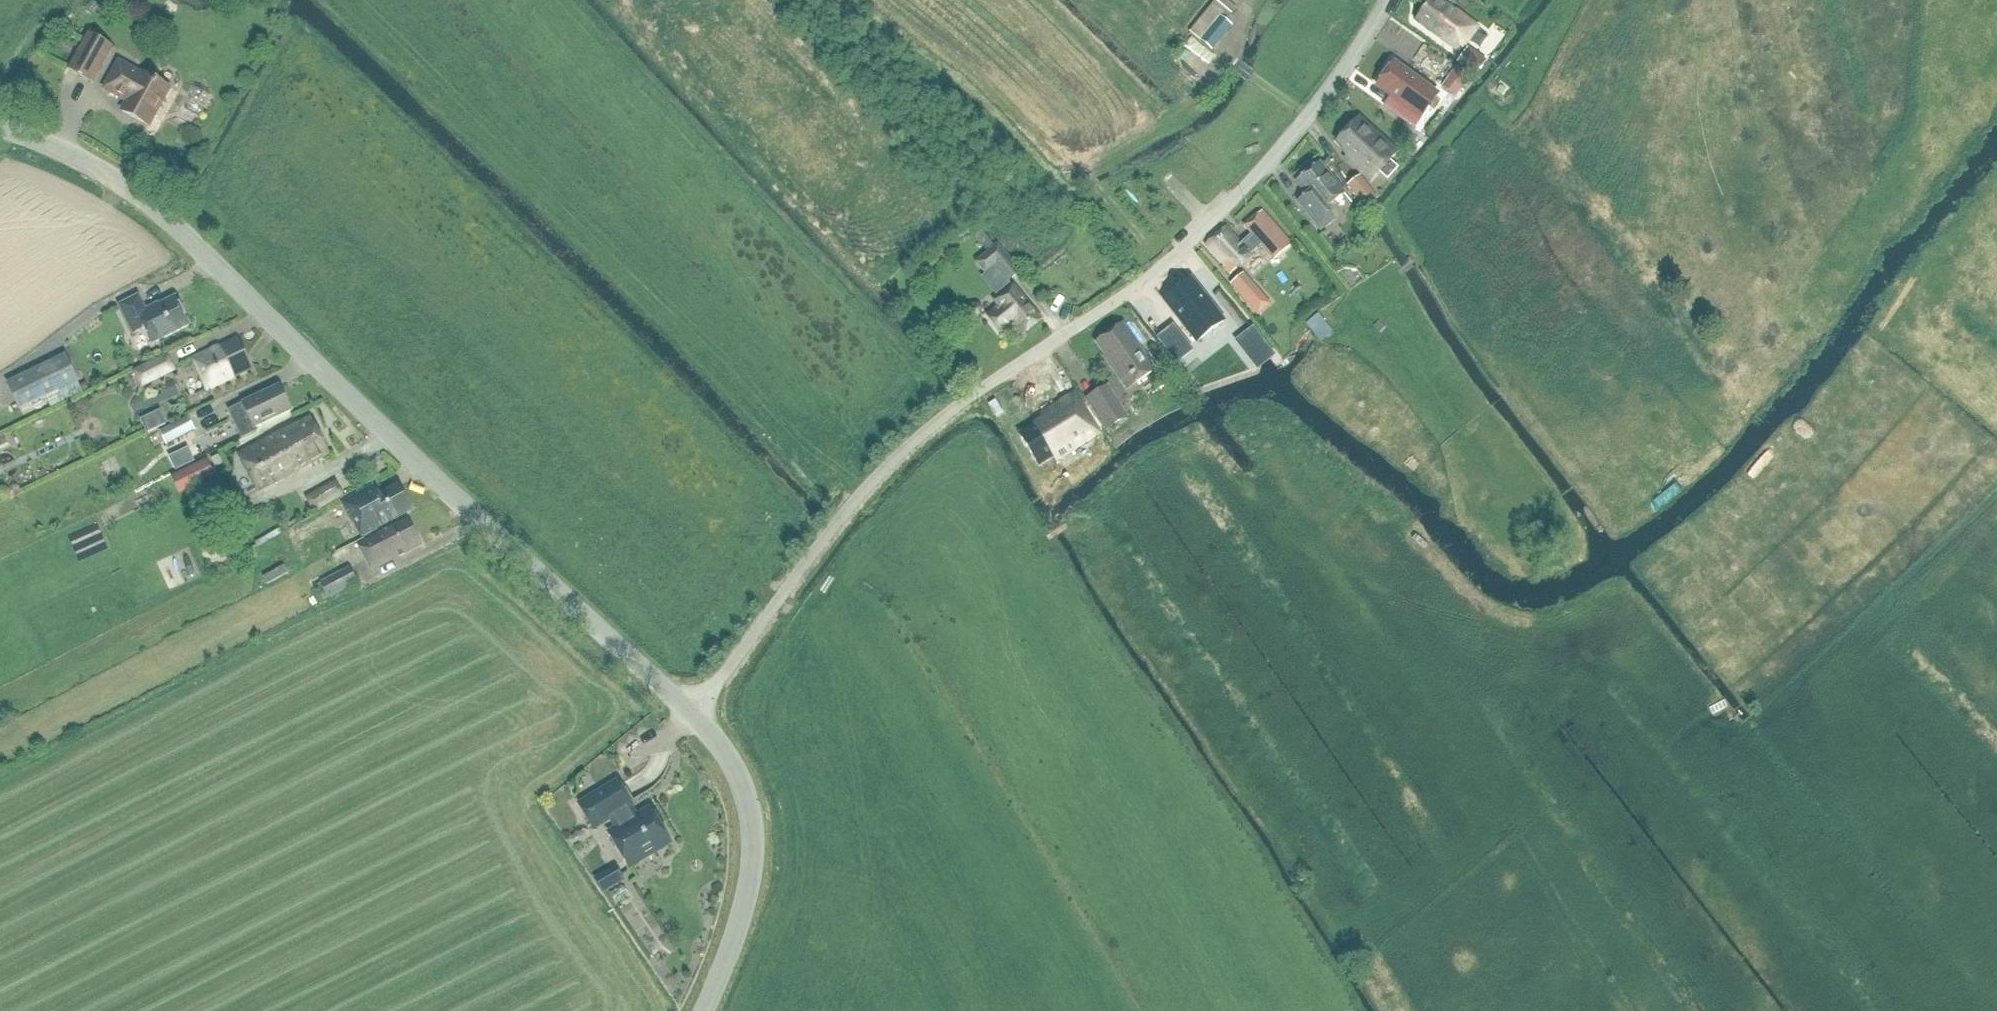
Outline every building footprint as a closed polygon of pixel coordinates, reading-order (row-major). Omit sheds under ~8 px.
[(1459,51),(1476,27),(1439,0),(1430,0),(1415,20),(1459,51)] [(1233,25),(1225,18),(1230,13),(1214,1),(1189,32),(1200,39),(1212,50),(1233,25)] [(1403,31),(1409,21),(1395,13),(1389,23),(1403,31)] [(92,82),(108,54),(112,47),(89,34),(85,41),(69,70),(92,82)] [(1468,48),(1457,62),(1476,77),(1486,62),(1468,48)] [(142,75),(119,63),(104,89),(127,102),(122,112),(148,126),(169,89),(142,74),(142,75)] [(1393,65),(1377,86),(1414,113),(1430,91),(1393,65)] [(1455,65),(1441,86),(1455,96),(1470,76),(1455,65)] [(1397,152),(1359,117),(1337,141),(1349,153),(1345,157),(1371,181),(1397,152)] [(1345,193),(1320,162),(1296,182),(1314,205),(1306,212),(1321,231),(1336,219),(1327,207),(1345,193)] [(1375,200),(1359,177),(1347,185),(1365,210),(1375,200)] [(1228,227),(1208,243),(1231,271),(1238,266),(1248,257),(1263,245),(1274,257),(1288,246),(1261,213),(1245,226),(1253,235),(1242,244),(1228,227)] [(976,261),(986,273),(995,265),(1009,281),(1020,271),(997,243),(976,261)] [(938,267),(955,254),(950,247),(933,260),(938,267)] [(1229,285),(1246,303),(1258,292),(1242,274),(1229,285)] [(1223,322),(1190,279),(1163,301),(1195,343),(1223,322)] [(1042,319),(1014,284),(995,299),(999,305),(988,314),(1002,332),(1014,323),(1023,334),(1042,319)] [(108,293),(88,303),(92,311),(112,301),(108,293)] [(151,343),(190,325),(176,295),(147,309),(140,295),(120,305),(134,334),(145,329),(151,343)] [(1316,313),(1306,321),(1305,323),(1320,341),(1331,332),(1316,313)] [(1154,370),(1122,324),(1096,342),(1105,354),(1103,355),(1128,389),(1154,370)] [(1192,351),(1172,326),(1156,339),(1176,364),(1192,351)] [(237,337),(193,358),(208,390),(252,369),(237,337)] [(65,354),(6,383),(19,410),(45,398),(50,408),(82,392),(77,382),(78,382),(65,354)] [(167,354),(136,369),(143,384),(174,369),(167,354)] [(280,387),(230,410),(234,420),(209,432),(216,448),(242,436),(243,437),(257,431),(255,426),(291,410),(280,387)] [(1088,399),(1106,428),(1126,416),(1108,387),(1088,399)] [(205,420),(216,416),(213,409),(235,399),(231,389),(198,402),(205,420)] [(1020,432),(1039,464),(1053,455),(1057,459),(1098,433),(1074,393),(1042,412),(1044,417),(1020,432)] [(165,402),(148,411),(156,425),(173,416),(165,402)] [(160,431),(167,445),(196,430),(188,416),(160,431)] [(310,418),(240,455),(259,490),(293,472),(292,467),(305,461),(306,465),(329,453),(310,418)] [(222,461),(219,454),(212,457),(215,465),(222,461)] [(177,471),(178,473),(171,477),(178,493),(186,490),(216,475),(207,457),(177,471)] [(368,490),(343,504),(353,523),(355,522),(362,536),(411,510),(398,487),(374,500),(368,490)] [(407,517),(358,543),(372,570),(421,544),(407,517)] [(285,521),(262,533),(273,554),(296,542),(285,521)] [(283,567),(262,577),(266,585),(287,575),(283,567)] [(350,567),(321,581),(329,596),(358,582),(350,567)] [(610,819),(616,829),(637,816),(617,782),(578,805),(593,829),(610,819)] [(650,809),(637,816),(616,829),(608,834),(628,867),(670,843),(650,809)] [(615,874),(624,893),(641,885),(632,866),(615,874)]
